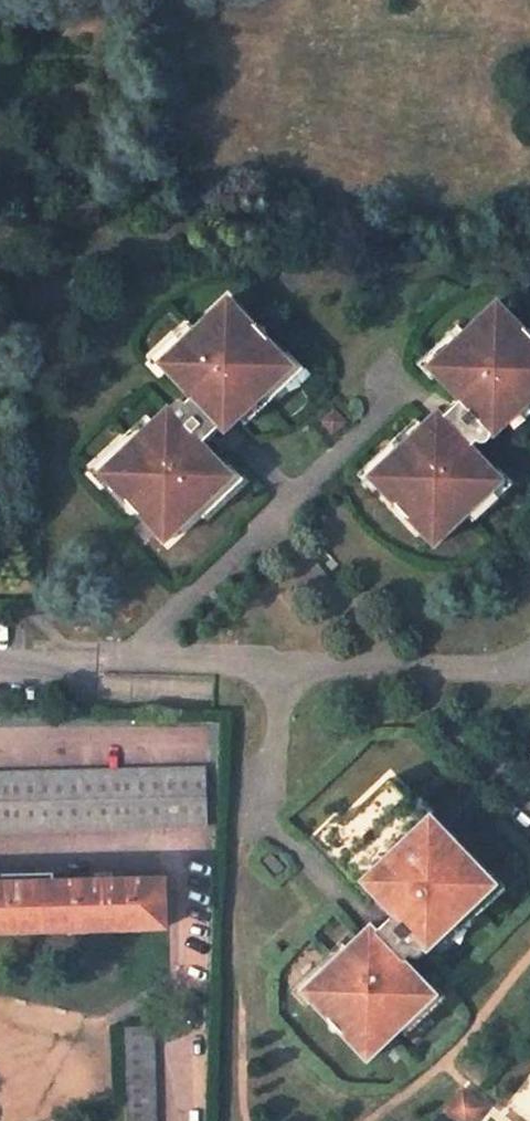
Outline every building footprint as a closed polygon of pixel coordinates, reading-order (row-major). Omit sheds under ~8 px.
[(143,436),(123,453),(121,450),(105,466),(114,476),(107,482),(163,541),(221,489),(216,484),(228,472),(202,443),(218,430),(222,434),(251,408),(249,404),(268,387),(270,389),(287,375),(279,365),(284,359),(228,297),(169,352),(174,358),(162,368),(189,397),(183,403),(179,402),(174,403),(172,409),(170,409),(167,407),(141,432),(143,436)] [(392,459),(389,457),(373,472),(382,482),(377,487),(432,549),(492,495),(488,489),(499,479),(472,448),(476,445),(483,445),(487,443),(489,441),(489,438),(490,436),(491,438),(519,412),(517,410),(529,398),(529,342),(496,304),(437,358),(441,363),(432,373),(459,402),(441,418),(436,412),(409,438),(411,441),(392,459)] [(0,772),(0,827),(205,827),(204,771),(0,772)] [(305,1002),(361,1062),(422,1006),(417,1000),(425,992),(399,963),(404,958),(407,960),(412,959),(416,955),(416,953),(419,951),(423,955),(485,897),(476,887),(482,881),(460,856),(457,859),(437,838),(440,835),(427,822),(424,825),(386,784),(341,827),(343,830),(326,845),(374,896),(370,899),(389,918),(372,934),(367,928),(337,956),(340,959),(321,977),(318,974),(303,989),(311,997),(305,1002)] [(0,879),(0,926),(163,928),(162,880),(0,879)] [(119,1029),(122,1120),(150,1120),(148,1029),(119,1029)] [(440,1114),(449,1120),(469,1120),(479,1108),(458,1091),(440,1114)]
